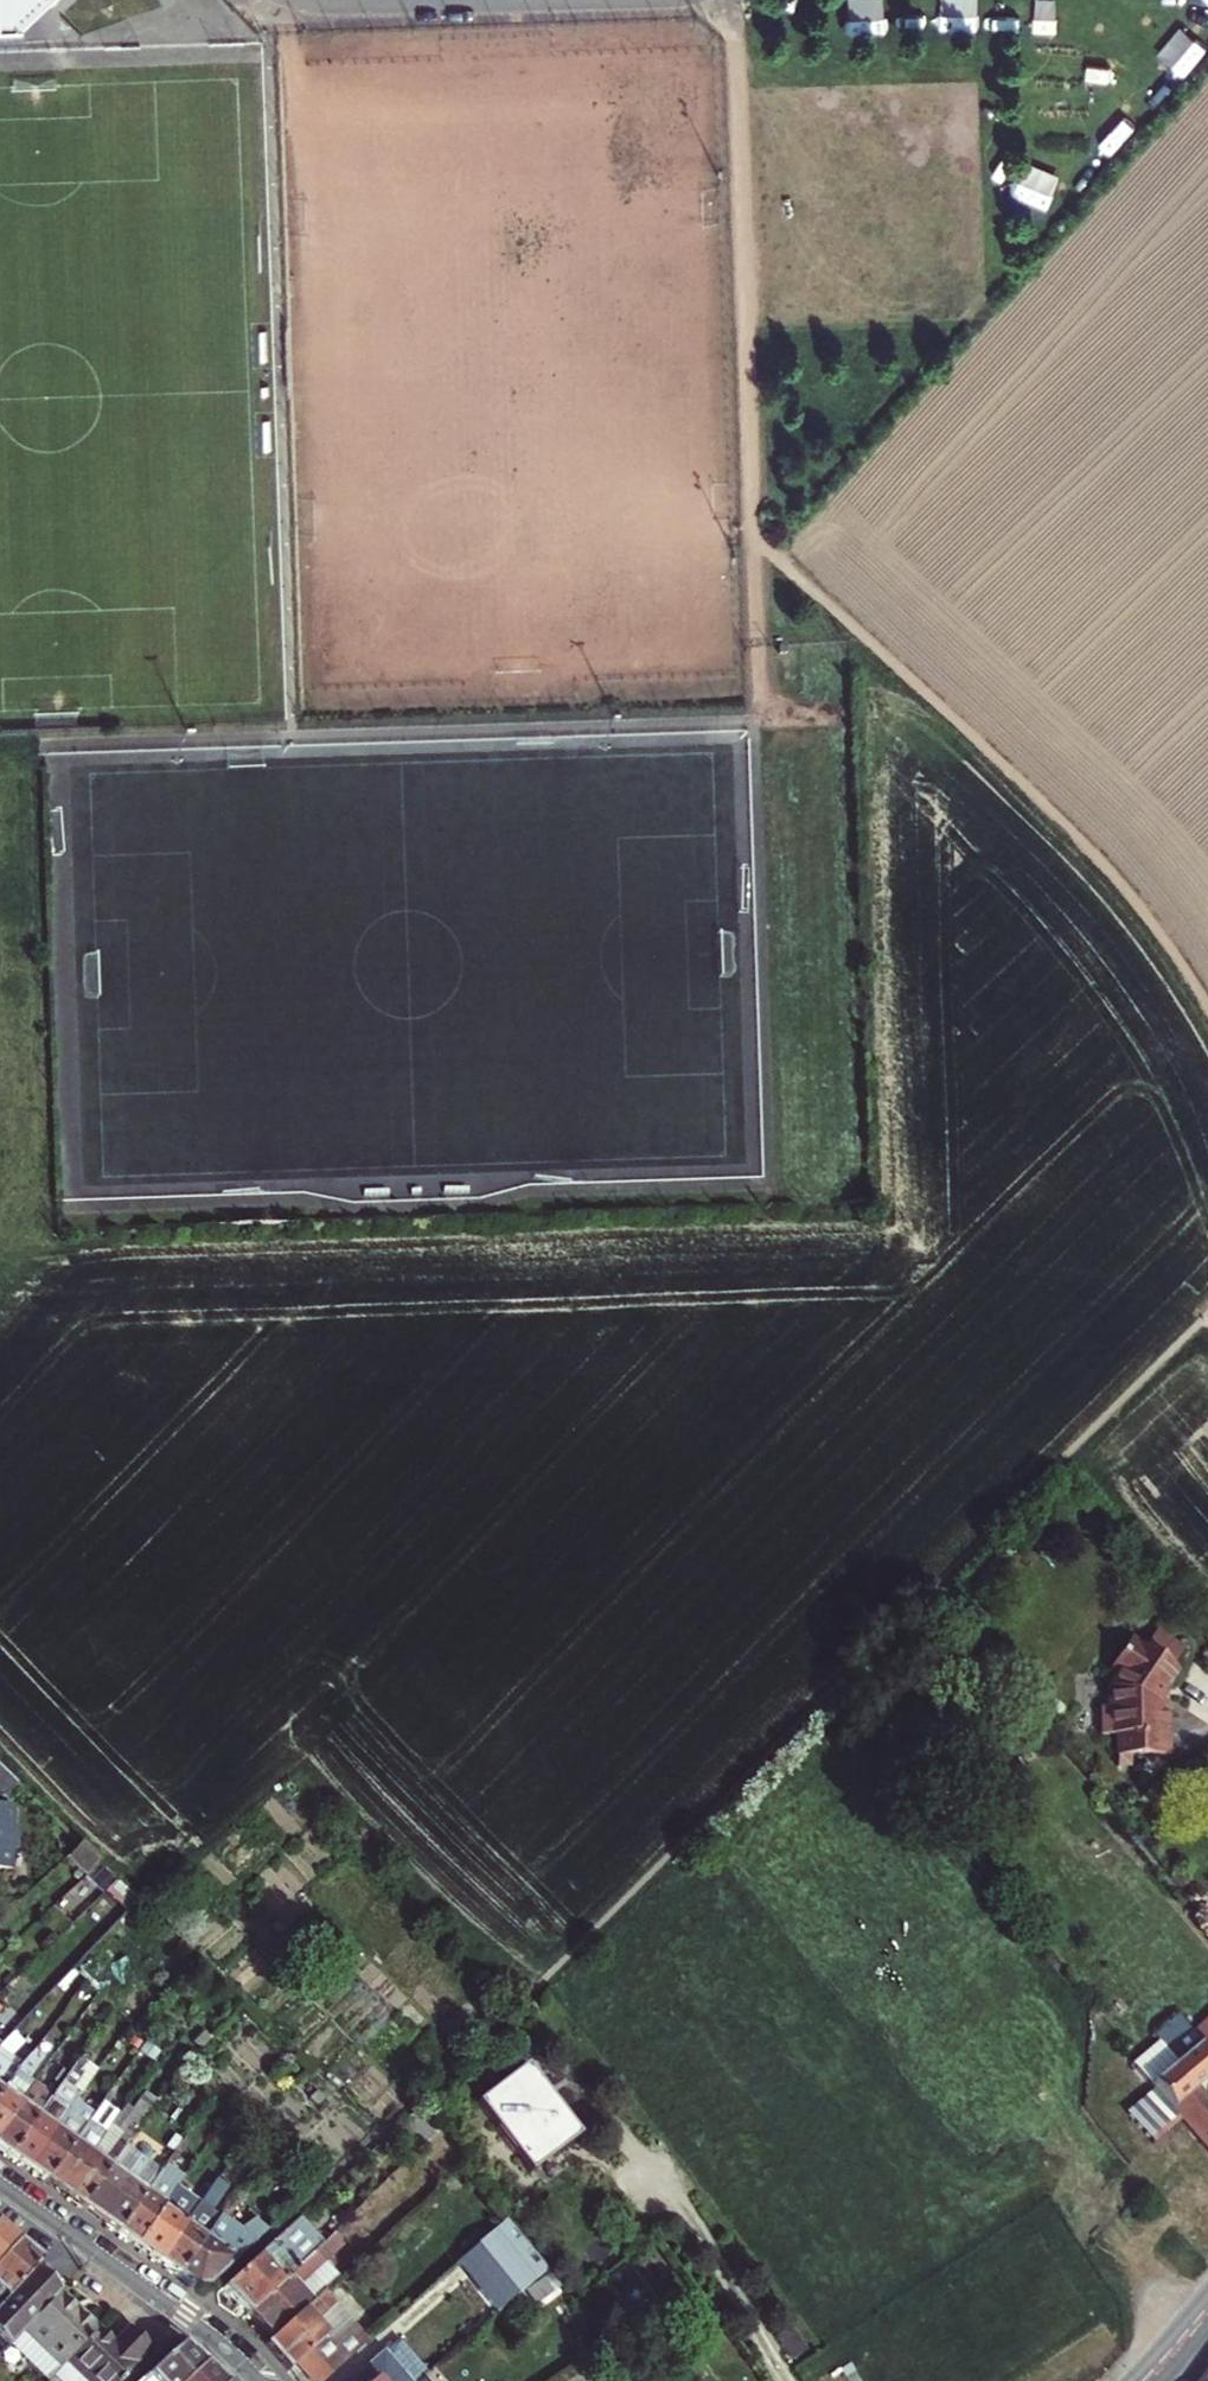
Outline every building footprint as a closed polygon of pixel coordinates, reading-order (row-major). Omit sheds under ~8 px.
[(1186,1649),(1158,1629),(1144,1648),(1133,1639),(1114,1669),(1116,1671),(1107,1705),(1108,1739),(1118,1738),(1118,1761),(1170,1758),(1169,1717),(1163,1717),(1163,1707),(1183,1676),(1171,1669),(1186,1649)] [(13,1779),(1,1767),(0,1768),(0,1792),(13,1779)] [(10,1872),(11,1852),(18,1852),(19,1828),(12,1828),(12,1807),(8,1807),(8,1800),(0,1792),(0,1872),(10,1872)] [(98,1861),(80,1843),(67,1855),(86,1873),(98,1861)] [(98,1861),(86,1873),(92,1878),(82,1888),(95,1901),(107,1889),(117,1879),(98,1861)] [(117,1879),(107,1889),(129,1910),(139,1900),(117,1879)] [(41,2041),(46,2035),(36,2026),(49,2012),(40,2003),(2,2043),(0,2045),(0,2094),(41,2041)] [(1194,2087),(1207,2075),(1207,2014),(1189,2030),(1177,2016),(1127,2057),(1154,2089),(1180,2119),(1207,2153),(1207,2103),(1194,2087)] [(41,2041),(0,2094),(0,2132),(38,2079),(31,2074),(51,2050),(41,2041)] [(81,2058),(56,2093),(10,2154),(30,2168),(59,2127),(78,2099),(98,2071),(81,2058)] [(115,2072),(104,2063),(98,2071),(78,2099),(84,2104),(96,2088),(100,2091),(115,2072)] [(523,2067),(477,2105),(534,2174),(580,2135),(523,2067)] [(38,2079),(0,2132),(0,2147),(10,2154),(56,2093),(38,2079)] [(62,2191),(113,2125),(107,2121),(126,2095),(114,2086),(90,2120),(46,2180),(62,2191)] [(1154,2089),(1125,2113),(1153,2144),(1180,2119),(1154,2089)] [(125,2109),(113,2125),(62,2191),(84,2207),(129,2148),(125,2145),(157,2103),(160,2099),(149,2091),(131,2113),(125,2109)] [(135,2140),(161,2106),(157,2103),(125,2145),(129,2148),(135,2140)] [(440,2127),(421,2105),(396,2128),(415,2150),(440,2127)] [(169,2112),(161,2106),(135,2140),(143,2146),(169,2112)] [(63,2131),(59,2127),(30,2168),(46,2180),(90,2120),(79,2112),(63,2131)] [(145,2159),(129,2148),(84,2207),(101,2219),(145,2159)] [(117,2231),(161,2170),(145,2159),(101,2219),(117,2231)] [(165,2164),(161,2170),(117,2231),(135,2244),(179,2185),(184,2178),(165,2164)] [(160,2261),(213,2188),(200,2179),(189,2192),(179,2185),(135,2244),(160,2261)] [(219,2179),(213,2188),(160,2261),(179,2275),(211,2231),(203,2224),(230,2187),(219,2179)] [(186,2280),(198,2288),(209,2286),(277,2223),(263,2209),(249,2222),(230,2204),(211,2231),(179,2275),(186,2280)] [(225,2286),(247,2311),(313,2249),(322,2240),(300,2216),(225,2286)] [(511,2216),(459,2262),(498,2312),(549,2268),(511,2216)] [(0,2225),(0,2263),(20,2242),(0,2225)] [(333,2234),(315,2251),(324,2261),(342,2243),(333,2234)] [(41,2261),(20,2242),(0,2263),(0,2305),(41,2261)] [(247,2311),(271,2337),(324,2289),(338,2276),(324,2261),(315,2251),(313,2249),(247,2311)] [(604,2251),(596,2258),(605,2271),(613,2265),(604,2251)] [(9,2346),(49,2302),(39,2293),(37,2289),(51,2274),(55,2270),(41,2261),(0,2305),(0,2337),(9,2346)] [(51,2274),(37,2289),(39,2293),(49,2302),(60,2290),(63,2286),(51,2274)] [(338,2304),(324,2289),(271,2337),(265,2343),(289,2370),(299,2361),(316,2380),(324,2380),(369,2341),(347,2316),(325,2337),(315,2325),(338,2304)] [(53,2376),(101,2325),(60,2290),(49,2302),(9,2346),(48,2380),(53,2376)] [(53,2376),(59,2380),(119,2380),(152,2349),(126,2327),(115,2338),(101,2325),(53,2376)] [(209,2367),(181,2341),(140,2380),(192,2380),(209,2367)] [(388,2350),(352,2380),(415,2380),(388,2350)] [(446,2371),(439,2363),(419,2380),(435,2380),(446,2371)] [(192,2380),(225,2380),(209,2367),(192,2380)]
